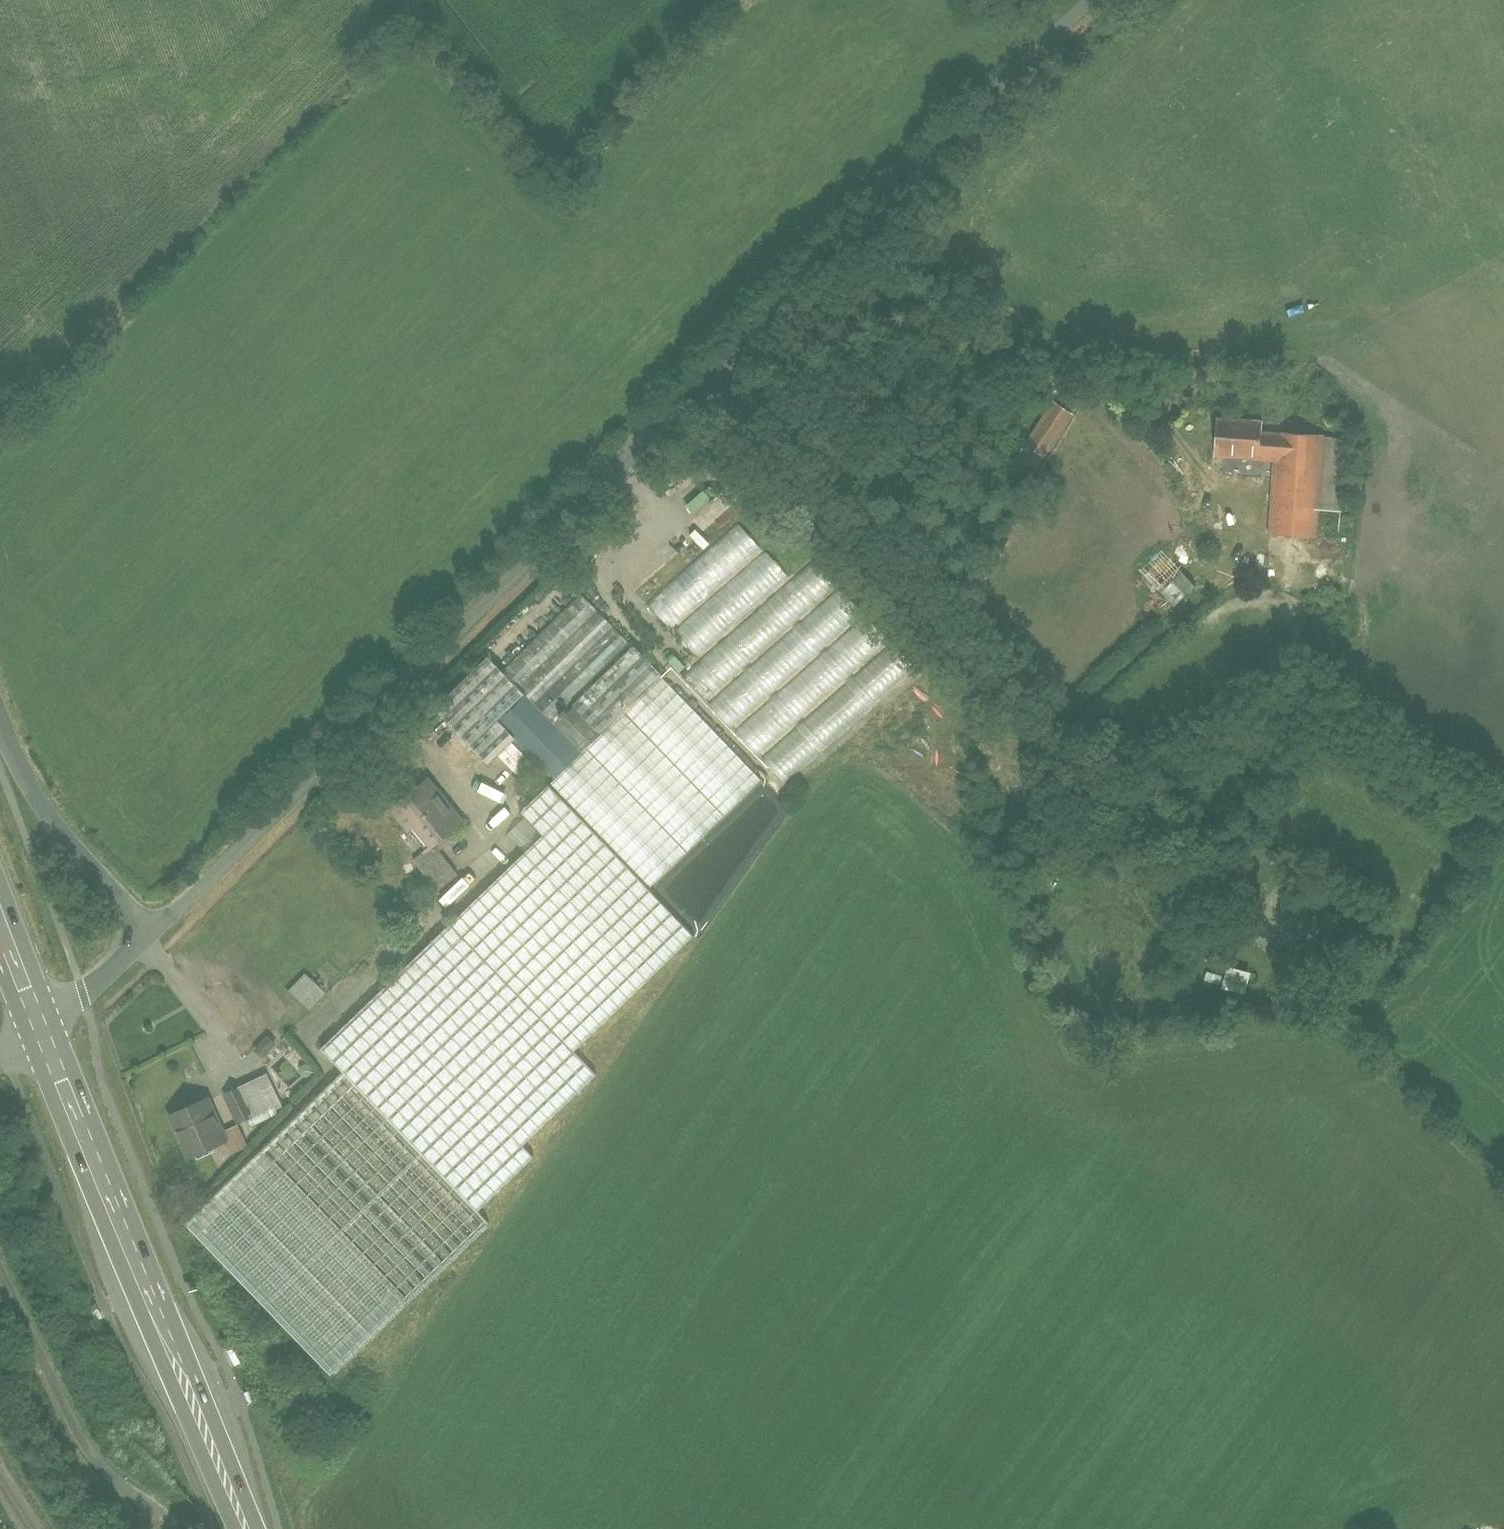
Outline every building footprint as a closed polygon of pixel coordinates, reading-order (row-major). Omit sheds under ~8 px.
[(1018,462),(1040,475),(1076,412),(1054,399),(1018,462)] [(1264,418),(1217,416),(1215,457),(1274,460),(1270,533),(1318,536),(1320,511),(1343,512),(1347,437),(1263,432),(1264,418)] [(720,474),(701,499),(710,506),(730,481),(720,474)] [(737,522),(648,603),(700,660),(683,676),(783,785),(913,666),(815,558),(791,580),(737,522)] [(1169,603),(1196,576),(1170,550),(1143,576),(1169,603)] [(346,1071),(189,1220),(334,1372),(490,1224),(479,1213),(536,1159),(523,1146),(598,1075),(574,1050),(695,936),(650,889),(763,782),(582,593),(503,668),(491,656),(438,706),(492,762),(516,739),(500,722),(526,697),(551,723),(574,701),(605,733),(523,811),(545,834),(322,1046),(346,1071)] [(423,779),(389,807),(428,854),(462,826),(423,779)] [(1226,987),(1248,992),(1253,972),(1230,966),(1226,987)] [(289,992),(310,1011),(328,991),(307,972),(289,992)] [(269,1057),(279,1040),(267,1034),(258,1051),(269,1057)] [(271,1074),(228,1093),(242,1126),(285,1107),(271,1074)] [(210,1095),(168,1114),(189,1159),(231,1140),(210,1095)]
